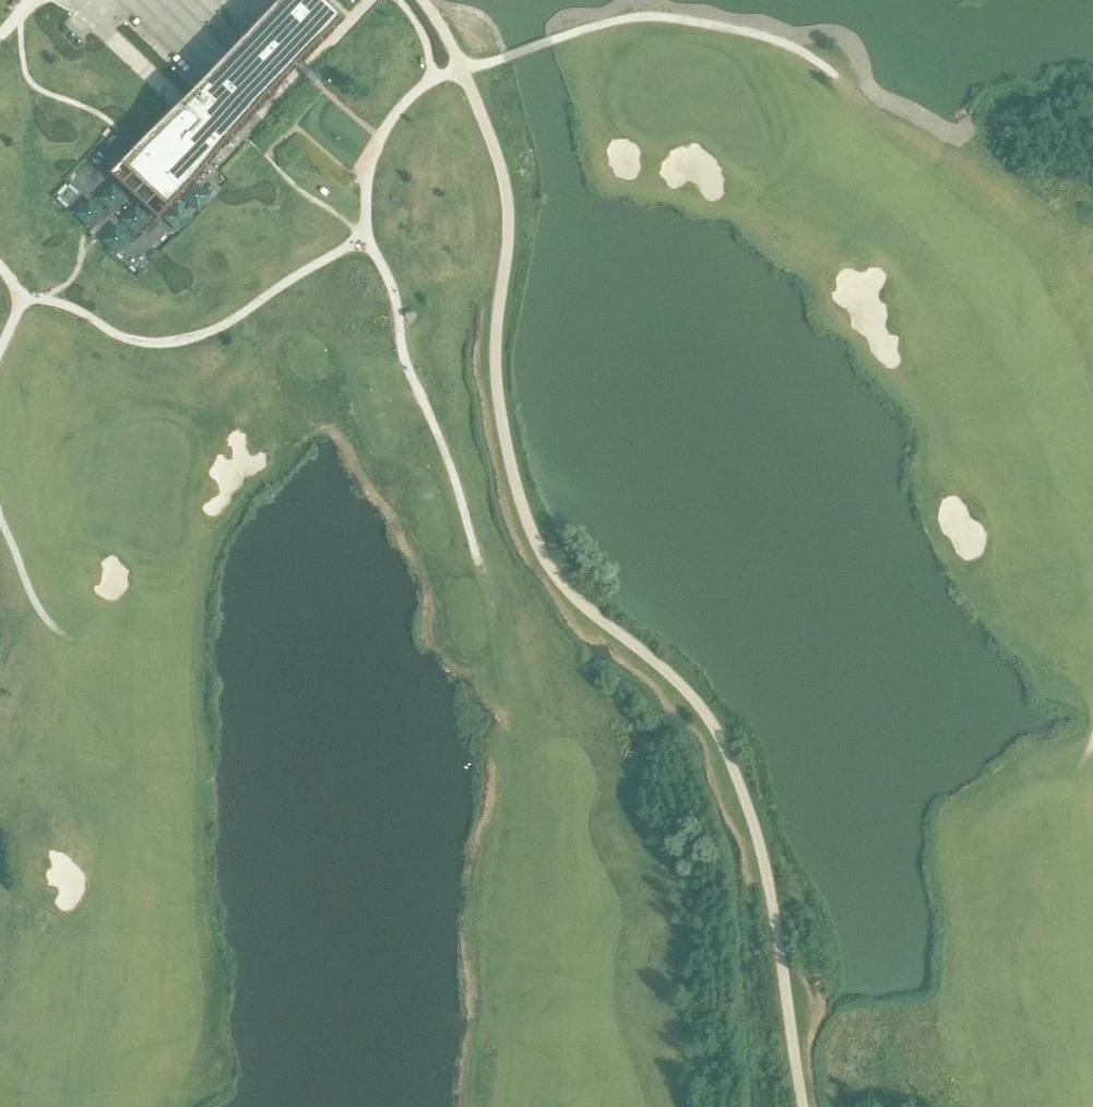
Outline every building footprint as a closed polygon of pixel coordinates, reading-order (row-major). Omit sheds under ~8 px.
[(123,169),(166,210),(210,164),(345,22),(322,0),(284,0),(150,140),(123,169)]
